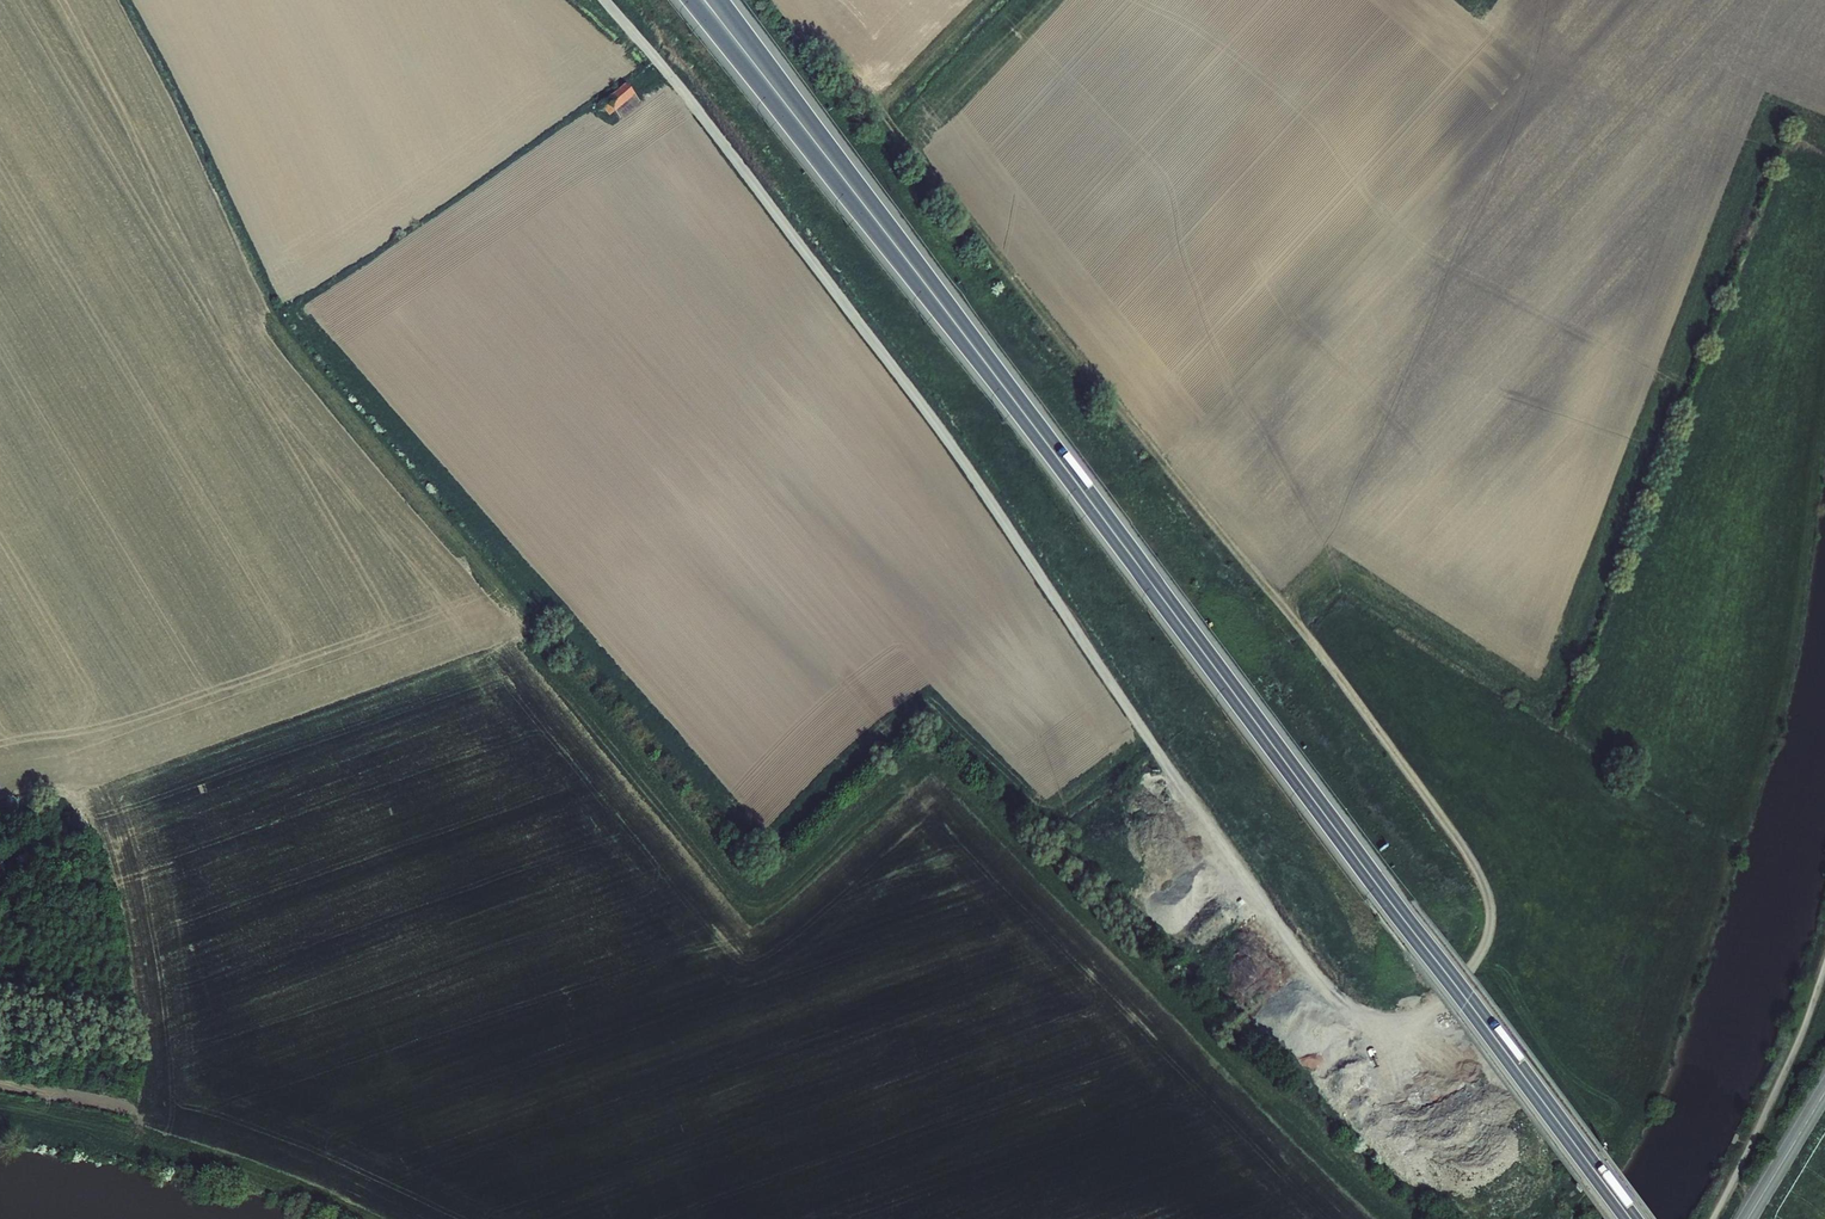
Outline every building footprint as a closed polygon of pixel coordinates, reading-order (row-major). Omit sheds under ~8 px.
[(604,101),(613,112),(614,112),(633,96),(624,84),(604,101)] [(640,103),(633,96),(614,112),(620,120),(640,103)] [(613,112),(604,101),(600,106),(608,116),(613,112)] [(1180,802),(1175,805),(1183,817),(1188,814),(1180,802)]
